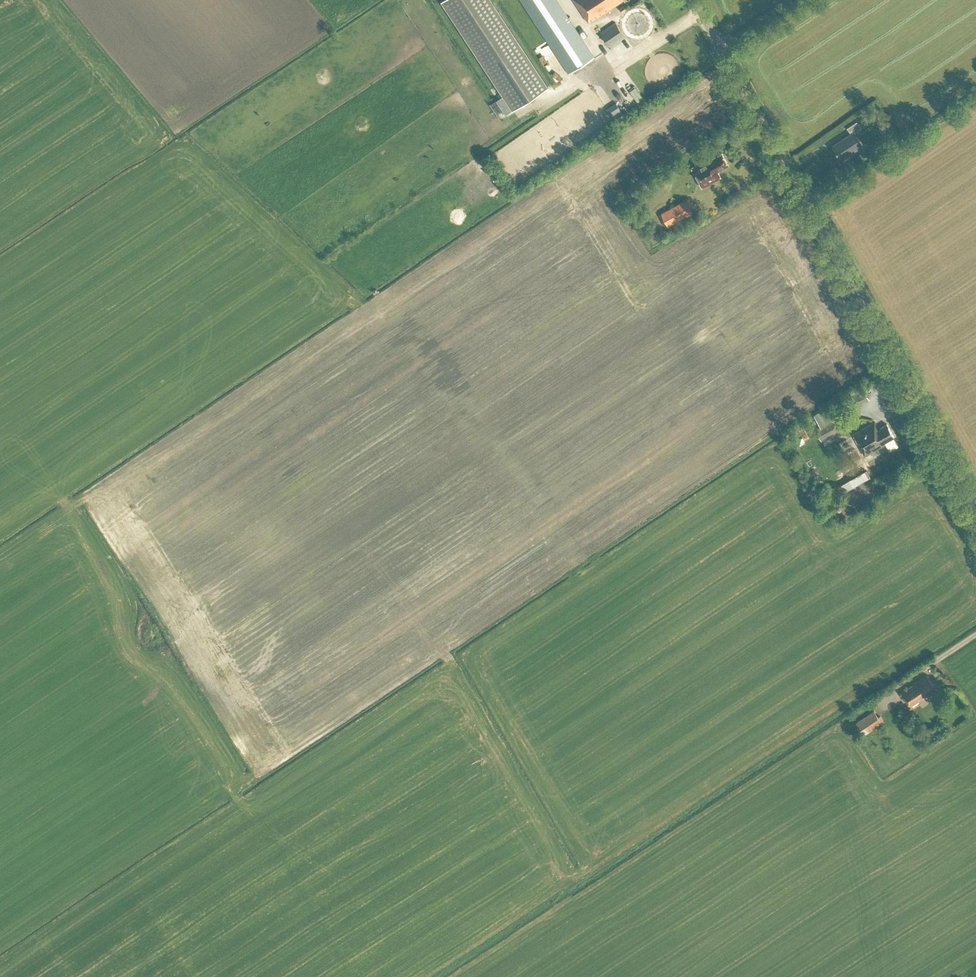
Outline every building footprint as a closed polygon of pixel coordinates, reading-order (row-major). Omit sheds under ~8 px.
[(503,95),(512,109),(549,86),(493,0),(441,0),(503,95)] [(577,30),(558,0),(522,0),(569,72),(594,55),(577,30)] [(589,21),(621,0),(576,0),(589,21)] [(622,12),(630,7),(627,2),(619,6),(622,12)] [(615,21),(600,31),(610,45),(625,35),(615,21)] [(503,95),(497,99),(505,113),(512,109),(503,95)] [(611,115),(621,108),(616,101),(607,108),(611,115)] [(851,132),(832,145),(841,158),(863,143),(855,132),(862,128),(857,121),(848,127),(851,132)] [(887,140),(894,135),(885,122),(878,127),(887,140)] [(702,187),(722,176),(718,170),(729,164),(722,151),(711,157),(710,155),(691,166),(702,187)] [(662,212),(668,224),(696,210),(689,198),(662,212)] [(862,385),(850,392),(857,404),(869,397),(862,385)] [(822,430),(827,438),(846,427),(839,415),(820,427),(822,430)] [(885,441),(894,436),(887,423),(878,428),(874,421),(852,433),(865,455),(886,443),(885,441)] [(822,430),(817,432),(822,440),(827,438),(822,430)] [(868,469),(852,477),(855,484),(872,476),(868,469)] [(937,689),(927,674),(901,690),(911,706),(937,689)] [(856,721),(864,734),(882,722),(881,721),(884,719),(880,714),(878,716),(874,710),(856,721)]
